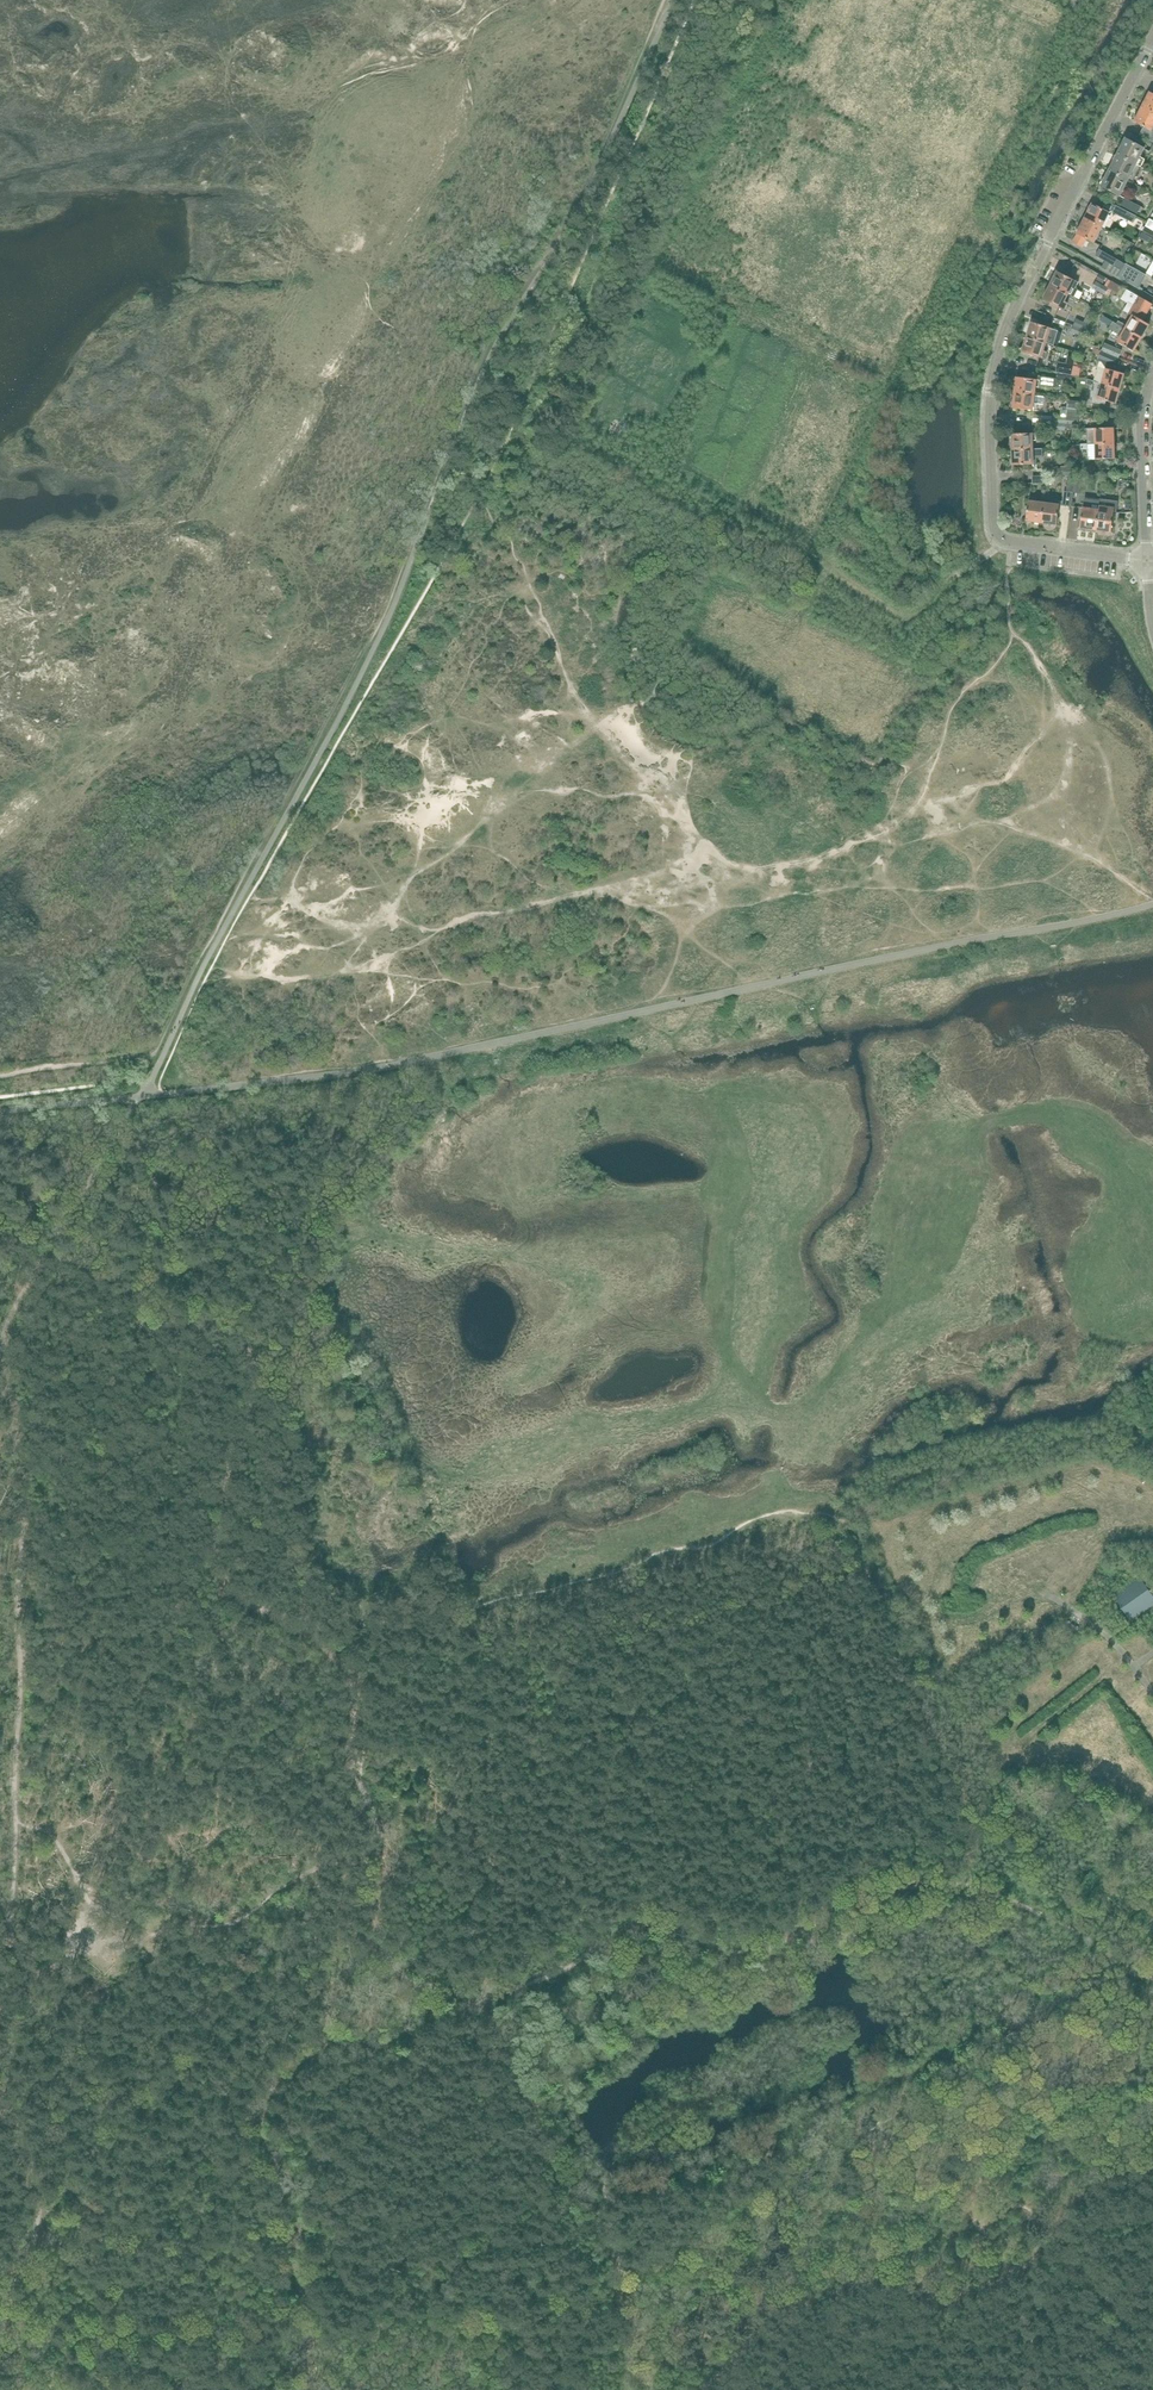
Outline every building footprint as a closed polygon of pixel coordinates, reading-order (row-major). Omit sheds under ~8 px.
[(1150,92),(1142,107),(1152,113),(1152,94),(1150,92)] [(1142,107),(1134,122),(1152,131),(1152,130),(1152,113),(1142,107)] [(1140,157),(1145,149),(1126,139),(1118,155),(1136,165),(1141,167),(1145,160),(1140,157)] [(1128,180),(1136,165),(1118,155),(1109,171),(1128,180)] [(1120,196),(1128,180),(1109,171),(1101,187),(1120,196)] [(1137,214),(1141,207),(1125,198),(1121,206),(1137,214)] [(1102,228),(1110,213),(1092,204),(1085,219),(1102,228)] [(1133,223),(1136,216),(1121,208),(1117,214),(1133,223)] [(1094,243),(1102,228),(1085,219),(1077,234),(1073,243),(1082,248),(1087,239),(1094,243)] [(1146,226),(1142,234),(1152,239),(1152,230),(1146,226)] [(1126,264),(1119,261),(1100,250),(1096,256),(1106,262),(1122,271),(1126,264)] [(1119,277),(1122,271),(1106,262),(1102,267),(1119,277)] [(1142,282),(1146,275),(1126,264),(1122,271),(1142,282)] [(1122,271),(1119,277),(1139,288),(1142,282),(1122,271)] [(1079,283),(1057,272),(1050,286),(1068,295),(1072,288),(1075,289),(1079,283)] [(1105,284),(1107,279),(1100,275),(1097,280),(1105,284)] [(1105,294),(1108,288),(1096,282),(1093,287),(1105,294)] [(1068,295),(1050,286),(1043,299),(1064,310),(1068,304),(1064,303),(1068,295)] [(1152,304),(1135,294),(1130,292),(1128,294),(1125,301),(1134,306),(1129,314),(1133,316),(1125,329),(1142,338),(1149,325),(1140,319),(1143,314),(1146,315),(1152,304)] [(1091,321),(1093,317),(1088,314),(1084,322),(1077,319),(1074,326),(1087,331),(1091,321)] [(1054,346),(1058,331),(1032,322),(1027,337),(1047,343),(1054,346)] [(1142,338),(1125,329),(1113,322),(1106,333),(1119,340),(1117,342),(1134,352),(1142,338)] [(1085,335),(1087,331),(1074,326),(1072,332),(1084,337),(1085,335)] [(1044,352),(1047,343),(1027,337),(1022,352),(1045,359),(1047,352),(1044,352)] [(1122,351),(1115,347),(1107,344),(1103,352),(1118,359),(1122,351)] [(1115,367),(1118,359),(1103,352),(1100,360),(1101,361),(1095,382),(1120,389),(1124,374),(1107,369),(1108,364),(1115,367)] [(1067,367),(1060,365),(1059,372),(1072,375),(1073,368),(1075,358),(1068,357),(1067,367)] [(1071,381),(1072,375),(1059,372),(1057,378),(1071,381)] [(1056,388),(1057,379),(1039,376),(1038,380),(1017,378),(1015,393),(1035,395),(1036,387),(1039,388),(1040,386),(1056,388)] [(1120,389),(1095,382),(1088,380),(1087,385),(1093,386),(1090,402),(1105,404),(1106,401),(1116,404),(1120,389)] [(1034,404),(1035,395),(1015,393),(1013,408),(1036,411),(1037,404),(1034,404)] [(1076,401),(1073,401),(1069,400),(1068,408),(1081,409),(1082,402),(1078,401),(1076,401)] [(1095,444),(1114,443),(1114,428),(1081,429),(1081,434),(1088,434),(1088,444),(1089,444),(1095,444)] [(1033,441),(1036,441),(1036,434),(1012,434),(1013,450),(1033,449),(1033,441)] [(1096,460),(1115,459),(1114,443),(1095,444),(1096,460)] [(1013,465),(1037,465),(1037,457),(1043,457),(1043,449),(1033,449),(1013,450),(1013,465)] [(1043,476),(1047,476),(1067,475),(1067,468),(1043,469),(1043,476)] [(1047,483),(1047,479),(1047,476),(1043,476),(1033,477),(1033,483),(1043,483),(1043,486),(1047,485),(1047,483)] [(1074,492),(1075,478),(1069,477),(1067,491),(1074,492)] [(1075,478),(1074,492),(1080,493),(1082,479),(1075,478)] [(1036,502),(1036,498),(1029,497),(1026,521),(1042,523),(1044,503),(1036,502)] [(1117,512),(1118,502),(1100,499),(1100,503),(1096,530),(1111,532),(1114,512),(1117,512)] [(1057,525),(1060,501),(1053,500),(1053,504),(1044,503),(1042,523),(1057,525)] [(1096,530),(1100,503),(1091,502),(1091,505),(1084,504),(1081,528),(1096,530)] [(1152,1602),(1152,1598),(1138,1575),(1112,1593),(1129,1618),(1152,1602)] [(1132,1892),(1125,1881),(1124,1881),(1111,1890),(1107,1893),(1114,1904),(1126,1896),(1132,1892)]
